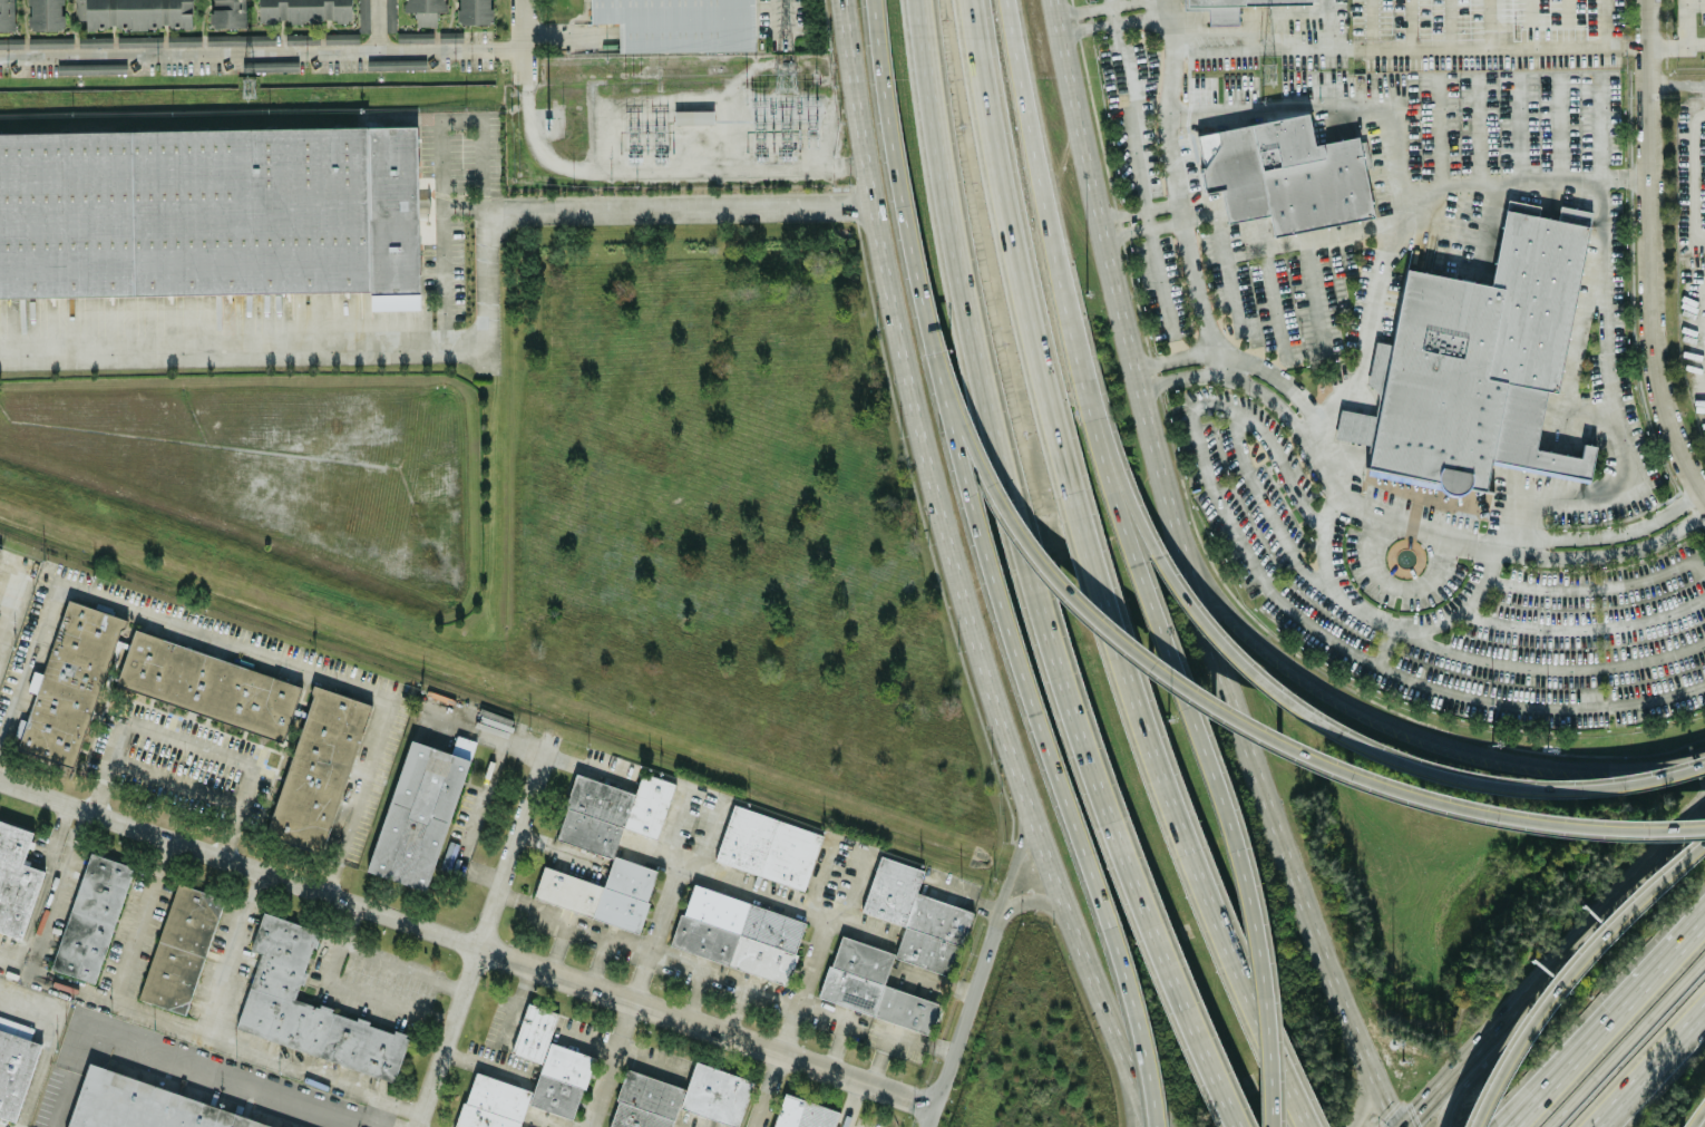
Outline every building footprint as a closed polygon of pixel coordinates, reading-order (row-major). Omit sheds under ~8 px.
[(14,0),(0,0),(0,30),(14,30),(14,0)] [(28,30),(62,30),(62,0),(28,0),(28,30)] [(86,28),(192,28),(192,0),(86,0),(86,28)] [(246,0),(211,0),(211,27),(247,26),(246,0)] [(259,22),(351,21),(351,0),(259,0),(259,22)] [(436,11),(446,11),(445,0),(405,0),(405,11),(416,11),(416,26),(436,26),(436,11)] [(458,24),(491,23),(491,0),(458,0),(458,24)] [(591,22),(623,22),(623,50),(754,50),(754,0),(591,0),(591,22)] [(1311,0),(1185,0),(1185,8),(1208,8),(1208,24),(1238,24),(1237,5),(1311,4),(1311,0)] [(369,32),(369,6),(359,6),(359,32),(369,32)] [(433,31),(397,32),(397,42),(433,41),(433,31)] [(358,32),(325,33),(325,43),(358,42),(358,32)] [(0,38),(0,48),(22,47),(22,37),(0,38)] [(380,70),(410,69),(410,59),(380,61),(380,70)] [(713,123),(713,110),(681,110),(681,124),(713,123)] [(1273,235),(1373,218),(1359,136),(1313,144),(1308,114),(1195,133),(1205,192),(1221,189),(1226,222),(1269,215),(1273,235)] [(369,290),(369,309),(417,308),(415,130),(0,138),(0,296),(369,290)] [(1535,448),(1546,392),(1557,391),(1591,211),(1559,205),(1556,220),(1537,216),(1539,206),(1507,199),(1490,285),(1406,269),(1392,344),(1375,341),(1370,367),(1375,414),(1375,415),(1340,408),(1334,438),(1371,445),(1366,469),(1471,490),(1477,489),(1485,490),(1490,463),(1589,482),(1595,446),(1582,443),(1579,454),(1569,455),(1535,448)] [(123,616),(66,599),(18,750),(75,768),(123,616)] [(116,689),(285,738),(301,682),(131,634),(116,689)] [(267,834),(324,852),(370,702),(313,684),(267,834)] [(467,757),(407,739),(369,873),(428,890),(467,757)] [(640,930),(657,868),(613,856),(621,827),(659,837),(675,776),(610,758),(607,767),(639,776),(635,790),(574,774),(556,839),(612,855),(604,884),(543,866),(533,900),(640,930)] [(822,830),(731,804),(714,862),(805,888),(822,830)] [(42,869),(23,864),(33,832),(0,821),(0,932),(21,939),(42,869)] [(131,865),(86,852),(51,971),(98,984),(131,865)] [(818,1000),(933,1033),(942,1002),(884,985),(893,958),(951,975),(971,910),(916,893),(924,867),(878,854),(861,912),(904,924),(896,952),(838,935),(818,1000)] [(138,999),(186,1014),(223,898),(176,883),(138,999)] [(671,949),(787,983),(807,919),(691,884),(671,949)] [(235,1032),(396,1079),(409,1033),(296,1000),(318,930),(262,913),(251,951),(259,953),(235,1032)] [(526,1104),(575,1118),(593,1056),(549,1042),(558,1011),(527,1002),(512,1053),(542,1062),(534,1089),(472,1071),(456,1126),(519,1126),(526,1104)] [(16,1123),(40,1042),(31,1040),(35,1028),(0,1018),(0,1118),(16,1123)] [(739,1126),(752,1078),(694,1061),(688,1086),(625,1069),(608,1126),(671,1126),(676,1108),(739,1126)] [(87,1066),(67,1126),(282,1126),(87,1066)] [(838,1108),(782,1092),(773,1126),(833,1126),(838,1108)]
